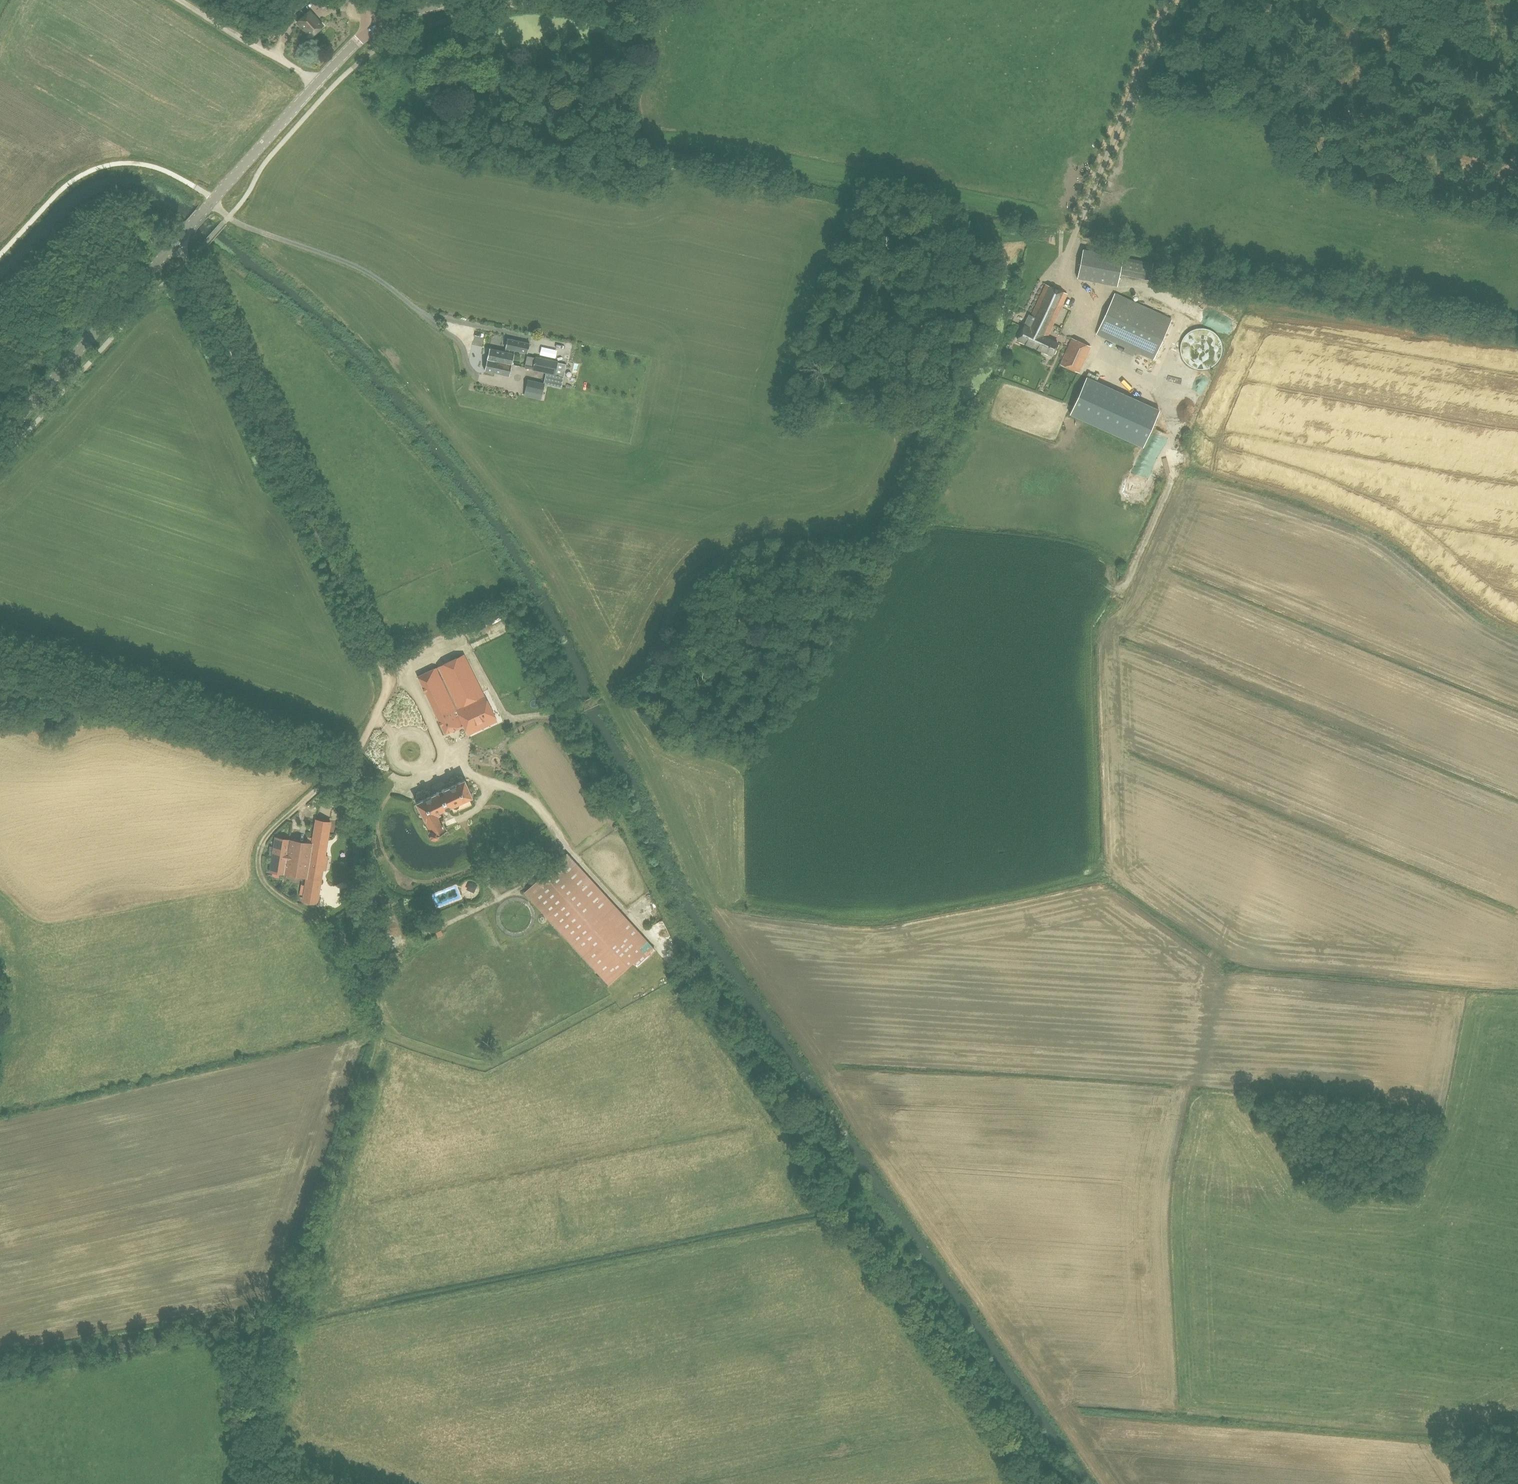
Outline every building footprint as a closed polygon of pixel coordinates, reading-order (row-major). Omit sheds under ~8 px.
[(282,4),(289,11),(299,1),(298,0),(286,0),(282,4)] [(290,10),(295,18),(308,10),(303,2),(290,10)] [(311,37),(323,26),(310,11),(297,22),(311,37)] [(1123,257),(1083,249),(1078,279),(1118,286),(1123,257)] [(1143,279),(1145,271),(1125,266),(1123,274),(1143,279)] [(1018,339),(1053,356),(1058,344),(1047,339),(1067,294),(1048,285),(1031,319),(1030,318),(1026,326),(1025,326),(1018,339)] [(1117,294),(1098,335),(1125,347),(1135,352),(1154,360),(1173,319),(1117,294)] [(1080,373),(1092,346),(1071,337),(1059,364),(1080,373)] [(487,359),(512,364),(515,351),(527,354),(529,343),(508,338),(505,352),(489,348),(487,359)] [(1125,347),(1123,352),(1133,356),(1135,352),(1125,347)] [(565,363),(557,362),(558,361),(535,356),(532,369),(547,372),(544,383),(545,383),(545,384),(562,387),(564,375),(562,375),(565,363)] [(1193,357),(1189,360),(1194,366),(1198,363),(1193,357)] [(510,375),(512,364),(487,359),(484,370),(510,375)] [(1070,413),(1143,446),(1159,410),(1086,377),(1070,413)] [(542,394),(545,384),(545,383),(544,383),(528,379),(525,391),(542,394)] [(464,655),(418,677),(445,734),(465,724),(469,734),(496,721),(464,655)] [(481,732),(473,735),(475,740),(483,737),(481,732)] [(417,802),(433,836),(448,829),(440,812),(473,796),(465,779),(417,802)] [(317,821),(313,844),(308,877),(304,900),(317,903),(330,823),(317,821)] [(284,873),(290,841),(277,838),(272,871),(284,873)] [(290,841),(284,873),(308,877),(313,844),(290,841)] [(567,853),(525,892),(600,975),(597,978),(606,987),(634,962),(638,967),(656,950),(567,853)] [(471,892),(479,896),(483,887),(475,883),(471,892)] [(441,910),(466,900),(460,884),(435,894),(441,910)] [(610,985),(612,989),(627,977),(624,974),(610,985)]
